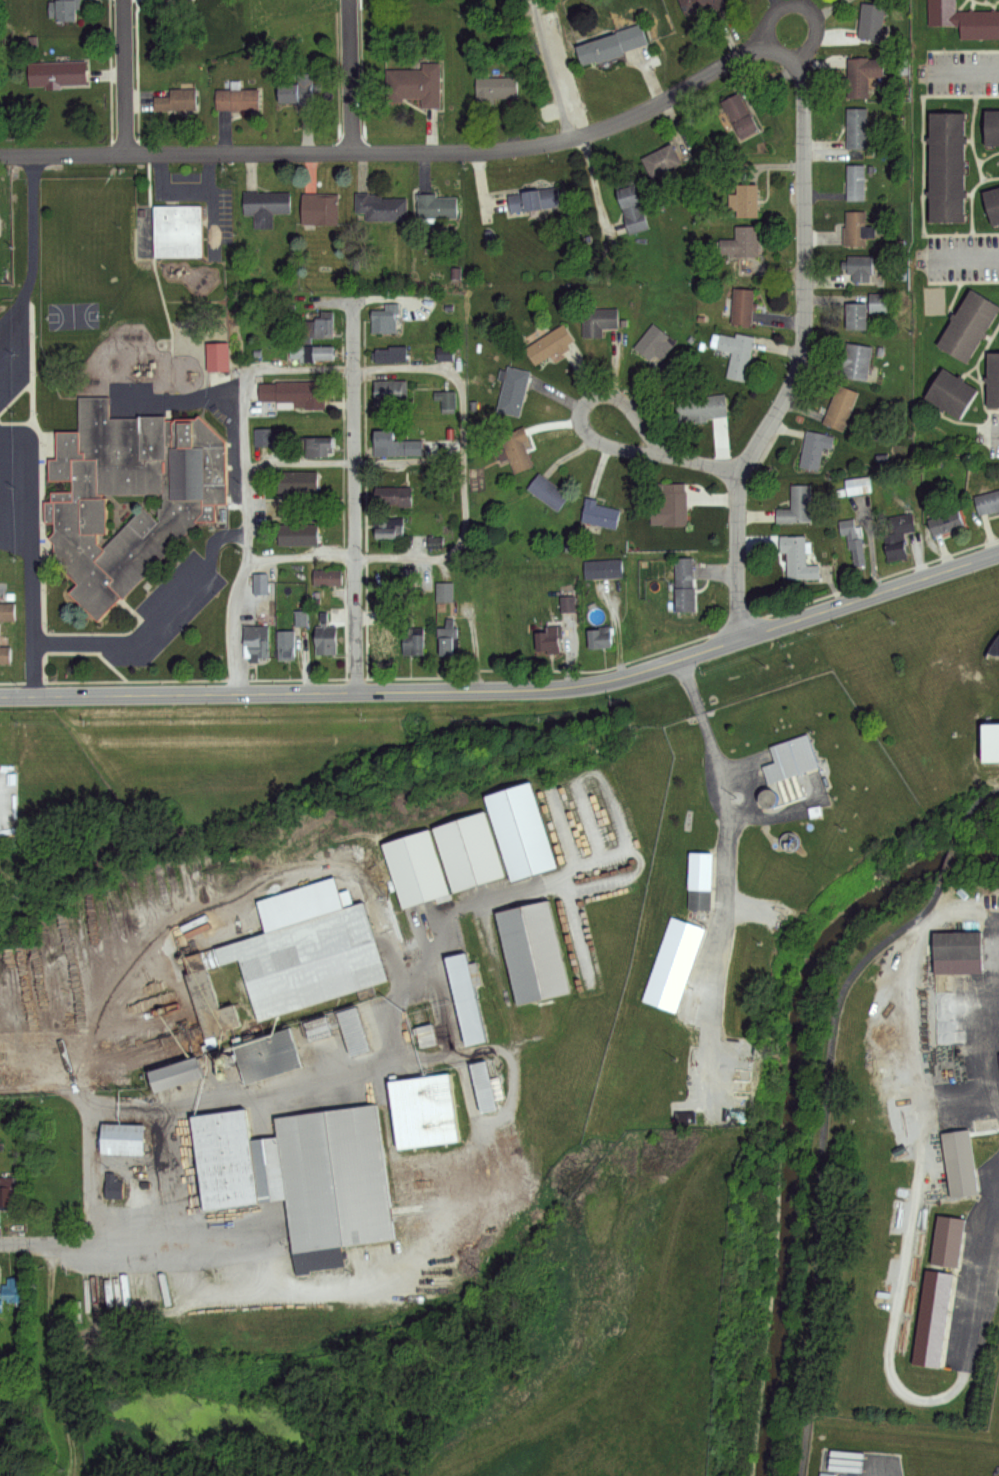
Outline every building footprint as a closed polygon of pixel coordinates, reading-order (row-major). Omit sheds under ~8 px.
[(49,17),(48,0),(75,0),(75,20),(55,20),(55,17),(49,17)] [(686,14),(679,0),(723,0),(725,5),(713,10),(710,3),(686,14)] [(956,11),(998,12),(998,40),(958,40),(959,27),(928,27),(927,0),(956,0),(956,11)] [(863,2),(885,5),(880,40),(858,36),(863,2)] [(575,45),(617,32),(641,23),(647,42),(623,50),(625,54),(582,66),(575,45)] [(848,58),(883,58),(883,77),(868,77),(868,97),(848,97),(848,58)] [(30,61),(88,60),(88,84),(31,85),(30,61)] [(422,62),(441,62),(442,109),(421,109),(421,98),(404,98),(405,101),(388,102),(388,69),(422,69),(422,62)] [(297,72),(313,72),(313,84),(321,84),(321,92),(313,92),(313,104),(299,105),(299,101),(279,101),(278,83),(297,83),(297,72)] [(477,77),(517,78),(517,98),(494,97),(494,105),(476,105),(477,77)] [(170,87),(196,87),(196,110),(154,111),(154,96),(170,96),(170,87)] [(216,88),(257,88),(257,109),(216,109),(216,88)] [(720,101),(739,92),(758,130),(739,139),(720,101)] [(848,107),(866,107),(865,148),(847,148),(848,107)] [(981,112),(998,112),(998,146),(981,146),(981,112)] [(962,115),(962,223),(927,222),(928,113),(962,115)] [(640,157),(671,143),(681,163),(650,178),(640,157)] [(847,164),(864,164),(864,201),(847,201),(847,164)] [(736,183),(758,183),(758,218),(737,218),(737,209),(731,209),(730,194),(736,194),(736,183)] [(616,189),(635,184),(647,227),(629,233),(616,189)] [(507,194),(557,187),(560,204),(510,212),(507,194)] [(979,194),(998,189),(998,225),(991,227),(979,194)] [(244,192),(290,191),(290,212),(271,213),(272,227),(253,228),(253,214),(244,214),(244,192)] [(417,192),(436,193),(436,196),(455,196),(455,217),(416,216),(417,192)] [(356,193),(381,193),(381,197),(407,197),(407,221),(365,221),(365,210),(357,210),(356,193)] [(302,194),(337,194),(337,225),(302,225),(302,194)] [(154,208),(200,207),(201,259),(152,258),(154,208)] [(845,210),(866,211),(866,225),(875,225),(875,236),(866,236),(866,245),(844,244),(845,210)] [(736,226),(759,226),(760,257),(734,257),(734,254),(720,254),(720,239),(736,239),(736,226)] [(849,257),(872,256),(872,274),(870,274),(870,282),(853,283),(852,273),(842,273),(842,262),(849,261),(849,257)] [(734,288),(753,289),(751,325),(732,324),(734,288)] [(997,309),(965,365),(933,347),(966,291),(997,309)] [(867,313),(886,313),(886,293),(867,293),(867,313)] [(385,303),(399,302),(400,315),(395,316),(396,330),(371,332),(370,315),(386,314),(385,303)] [(846,302),(866,302),(866,329),(846,329),(846,302)] [(582,308),(617,308),(617,327),(602,328),(603,337),(583,337),(582,308)] [(318,311),(333,310),(333,338),(313,339),(312,318),(318,318),(318,311)] [(564,323),(575,340),(567,344),(570,348),(559,355),(557,351),(535,365),(524,348),(564,323)] [(653,323),(675,341),(656,365),(633,348),(653,323)] [(736,333),(755,337),(745,382),(725,378),(730,352),(715,348),(719,333),(735,337),(736,333)] [(846,341),(872,345),(867,379),(840,375),(846,341)] [(207,343),(228,342),(229,368),(209,369),(207,343)] [(312,346),(333,346),(333,359),(312,360),(312,346)] [(389,346),(406,346),(406,361),(374,361),(374,350),(389,350),(389,346)] [(450,346),(436,346),(436,360),(450,360),(450,346)] [(986,356),(998,356),(998,409),(987,410),(986,356)] [(507,366),(530,371),(520,417),(496,412),(503,381),(498,379),(500,369),(506,371),(507,366)] [(976,391),(957,420),(921,398),(940,368),(976,391)] [(375,381),(408,381),(408,403),(375,403),(375,381)] [(259,384),(324,382),(325,409),(293,409),(293,401),(260,402),(259,384)] [(838,383),(859,392),(843,431),(822,423),(838,383)] [(434,392),(455,391),(456,409),(441,409),(440,399),(435,399),(434,392)] [(675,401),(725,395),(727,417),(678,423),(675,401)] [(77,399),(107,399),(108,420),(162,418),(162,422),(194,420),(195,417),(224,442),(226,506),(215,507),(215,524),(196,525),(97,625),(67,594),(76,584),(52,563),(53,547),(48,539),(53,533),(53,523),(44,524),(44,502),(51,501),(50,492),(71,492),(71,484),(48,483),(48,461),(56,461),(56,434),(78,434),(77,399)] [(498,435),(524,425),(530,439),(523,442),(533,467),(514,475),(498,435)] [(254,428),(281,429),(281,447),(254,446),(254,428)] [(374,430),(394,430),(394,439),(421,439),(422,455),(374,455),(374,430)] [(806,430),(834,436),(832,449),(823,447),(818,471),(798,467),(806,430)] [(299,434),(333,434),(333,449),(327,448),(327,458),(305,458),(305,451),(299,451),(299,434)] [(279,471),(317,471),(317,492),(279,493),(279,471)] [(539,472),(557,485),(556,490),(566,497),(557,509),(527,489),(539,472)] [(846,478),(869,476),(871,493),(847,495),(846,478)] [(663,484),(686,485),(686,526),(649,526),(649,501),(663,502),(663,484)] [(791,485),(810,485),(810,523),(774,524),(774,509),(791,509),(791,485)] [(393,489),(411,489),(411,506),(393,506),(393,489)] [(973,496),(998,489),(998,514),(998,510),(979,516),(973,496)] [(586,497),(598,500),(597,504),(621,509),(616,531),(580,522),(586,497)] [(927,520),(960,508),(966,524),(933,535),(927,520)] [(887,517),(912,513),(915,531),(890,535),(887,517)] [(841,521),(855,520),(855,528),(862,527),(866,563),(855,564),(853,551),(849,552),(847,534),(842,535),(841,521)] [(278,525),(318,524),(318,546),(279,546),(278,525)] [(375,524),(404,525),(403,539),(375,538),(375,524)] [(780,536),(805,535),(806,542),(812,541),(812,553),(806,554),(806,565),(820,564),(820,578),(787,579),(786,552),(780,552),(780,536)] [(415,536),(427,536),(427,554),(415,554),(415,536)] [(885,544),(905,541),(907,556),(887,559),(885,544)] [(673,558),(692,557),(695,610),(676,611),(673,558)] [(584,561),(623,559),(624,576),(585,578),(584,561)] [(315,570),(342,570),(342,585),(315,585),(315,570)] [(437,583),(452,583),(452,603),(437,603),(437,583)] [(560,596),(574,595),(575,611),(561,612),(560,596)] [(12,619),(0,620),(0,603),(12,603),(12,619)] [(294,626),(306,626),(306,612),(294,612),(294,626)] [(447,618),(455,618),(454,627),(458,627),(458,640),(454,640),(454,656),(440,656),(440,637),(437,637),(438,628),(447,628),(447,618)] [(317,627),(321,627),(321,623),(327,623),(327,627),(335,627),(335,653),(317,654),(317,627)] [(243,624),(269,624),(269,658),(248,657),(249,645),(243,645),(243,624)] [(998,628),(998,627),(998,650),(986,649),(998,628)] [(411,628),(422,628),(422,655),(403,655),(403,641),(411,641),(411,628)] [(588,629),(600,629),(600,634),(611,634),(612,648),(589,649),(588,629)] [(278,631),(294,631),(294,661),(277,660),(278,631)] [(535,632),(548,632),(548,636),(559,636),(559,646),(547,646),(547,651),(535,651),(535,632)] [(376,637),(396,637),(396,656),(376,656),(376,637)] [(12,664),(0,664),(0,647),(11,647),(12,664)] [(981,715),(998,714),(998,756),(981,756),(981,715)] [(816,768),(806,734),(767,746),(772,763),(760,766),(765,783),(816,768)] [(484,799),(530,784),(557,866),(511,881),(484,799)] [(771,790),(756,792),(757,807),(772,805),(771,790)] [(432,828),(483,812),(504,877),(453,893),(432,828)] [(382,847),(428,831),(450,896),(404,912),(382,847)] [(690,853),(714,854),(713,911),(688,911),(690,853)] [(255,902),(337,876),(347,907),(364,902),(389,982),(258,1024),(238,961),(208,970),(203,952),(265,932),(255,902)] [(495,912),(548,900),(570,992),(517,1005),(495,912)] [(673,916),(707,930),(675,1013),(641,999),(673,916)] [(937,931),(981,931),(981,973),(937,973),(937,931)] [(435,961),(465,955),(485,1043),(454,1050),(435,961)] [(185,976),(204,970),(218,1012),(232,1007),(238,1028),(205,1038),(185,976)] [(367,1051),(354,1006),(300,1021),(306,1042),(329,1035),(328,1029),(338,1026),(346,1056),(367,1051)] [(434,1044),(430,1024),(413,1027),(416,1047),(434,1044)] [(232,1046),(288,1028),(301,1067),(245,1086),(232,1046)] [(148,1075),(195,1058),(203,1080),(155,1097),(148,1075)] [(466,1064),(477,1113),(494,1109),(492,1099),(500,1097),(496,1078),(488,1080),(483,1060),(466,1064)] [(389,1084),(447,1075),(458,1146),(400,1155),(389,1084)] [(275,1120),(376,1105),(396,1243),(292,1258),(284,1203),(204,1214),(190,1119),(246,1110),(250,1142),(278,1138),(275,1120)] [(102,1125),(144,1125),(143,1158),(102,1157),(102,1125)] [(935,1134),(965,1130),(974,1192),(944,1196),(935,1134)] [(106,1172),(116,1173),(115,1182),(122,1182),(121,1199),(105,1199),(106,1172)] [(8,1210),(0,1210),(0,1179),(16,1179),(15,1188),(20,1188),(19,1197),(9,1197),(8,1210)] [(935,1215),(961,1218),(954,1269),(928,1265),(935,1215)] [(942,1362),(953,1277),(925,1274),(914,1358),(942,1362)] [(7,1279),(21,1278),(22,1304),(7,1305),(7,1300),(0,1300),(0,1288),(7,1288),(7,1279)]
